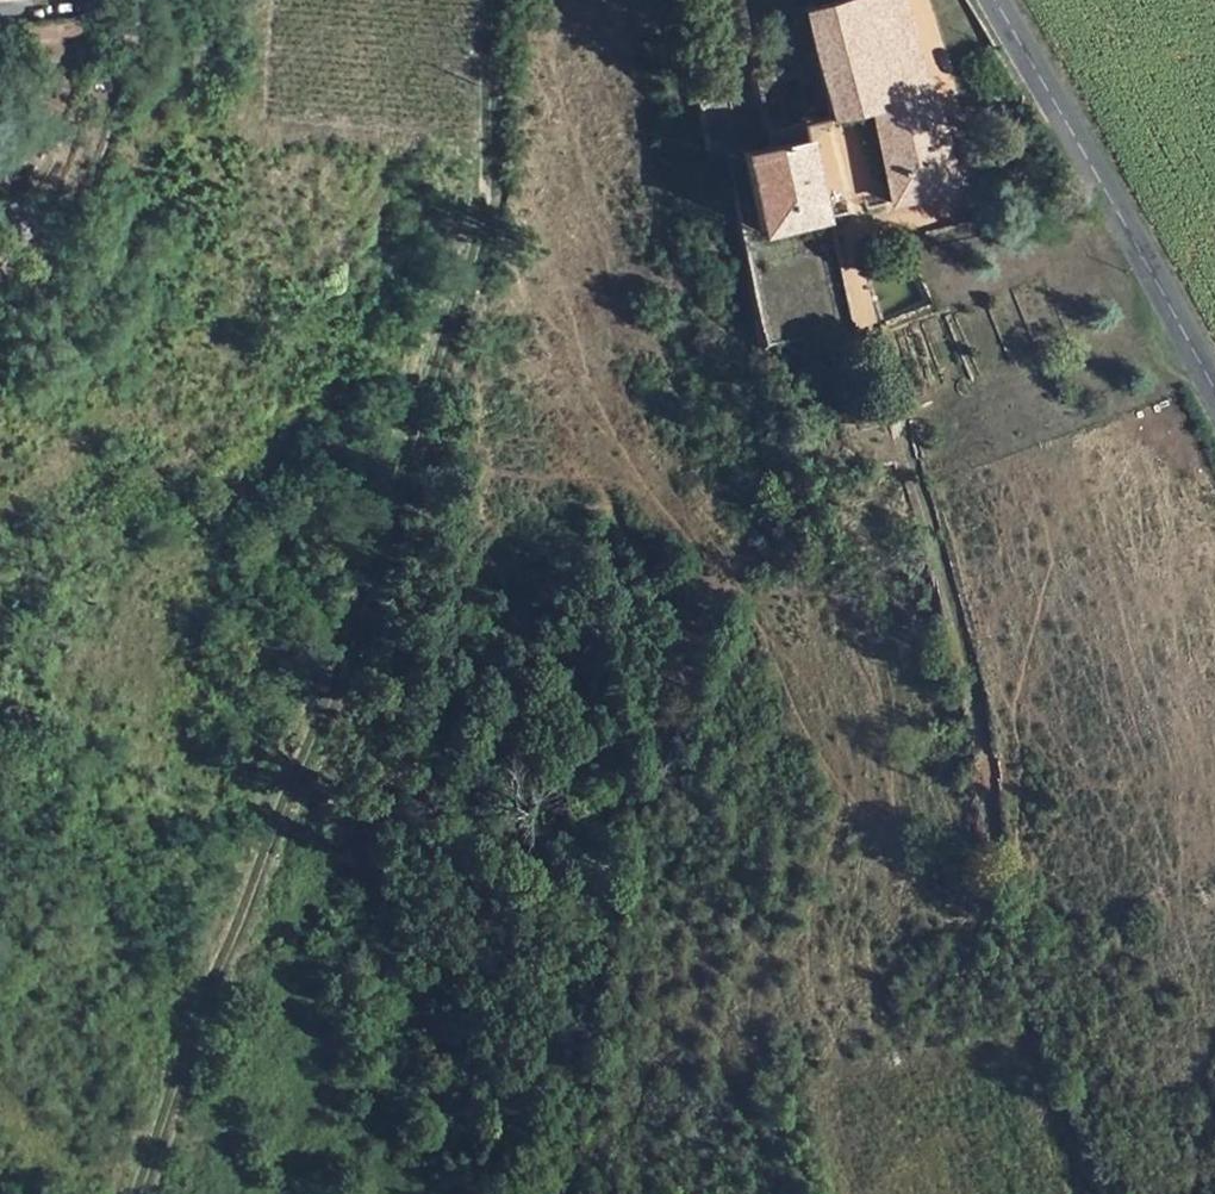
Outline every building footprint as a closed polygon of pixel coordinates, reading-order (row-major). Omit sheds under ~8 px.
[(891,0),(873,0),(794,17),(816,125),(857,118),(878,212),(942,197),(930,137),(902,65),(891,0)] [(792,149),(731,162),(749,240),(809,227),(792,149)]
